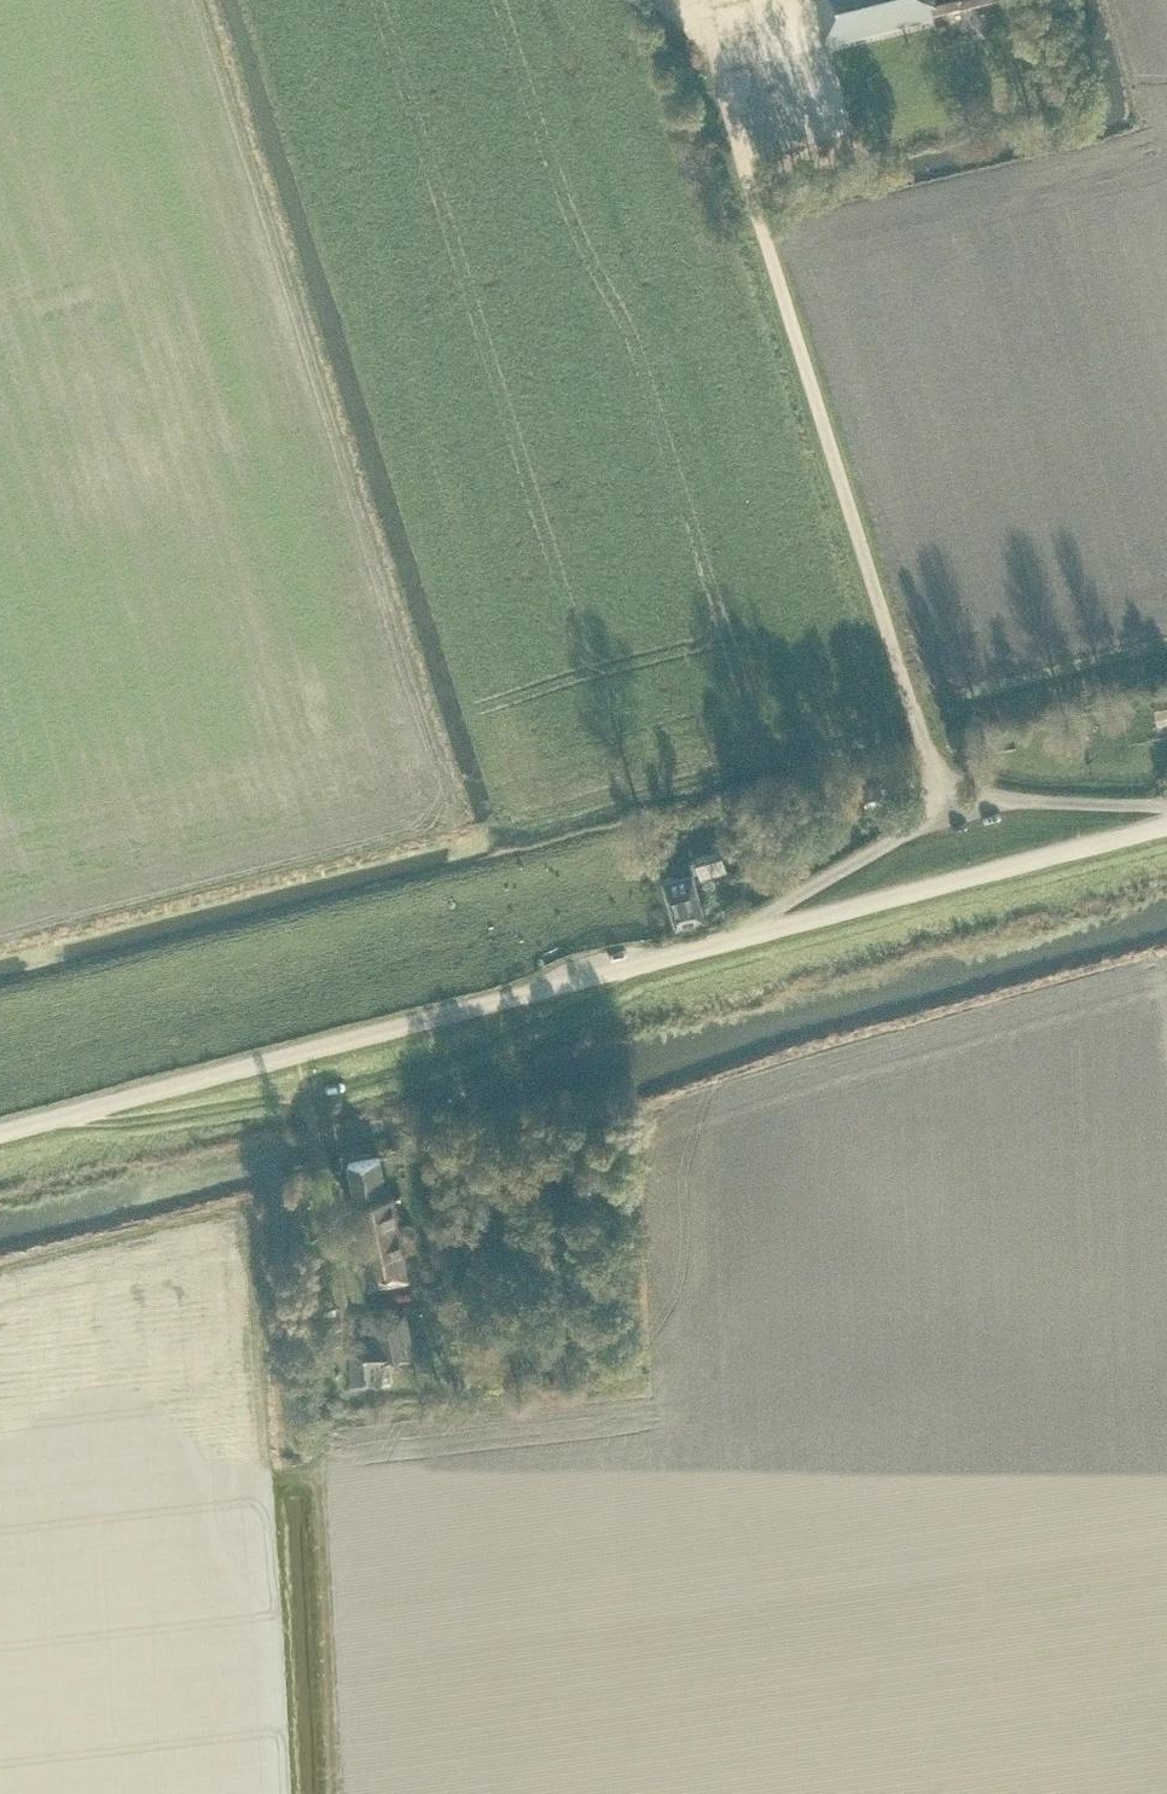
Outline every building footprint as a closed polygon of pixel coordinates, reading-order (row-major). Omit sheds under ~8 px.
[(958,0),(818,0),(826,37),(932,12),(931,7),(958,0)] [(1153,696),(1156,716),(1166,715),(1166,694),(1153,696)] [(674,873),(662,876),(675,924),(703,917),(691,870),(698,868),(700,876),(725,870),(719,845),(693,851),(695,858),(671,864),(674,873)] [(410,1220),(397,1223),(391,1193),(385,1194),(377,1155),(347,1161),(370,1283),(407,1276),(402,1249),(416,1246),(410,1220)] [(389,1380),(388,1362),(413,1357),(405,1316),(372,1324),(376,1344),(350,1345),(351,1382),(389,1380)]
